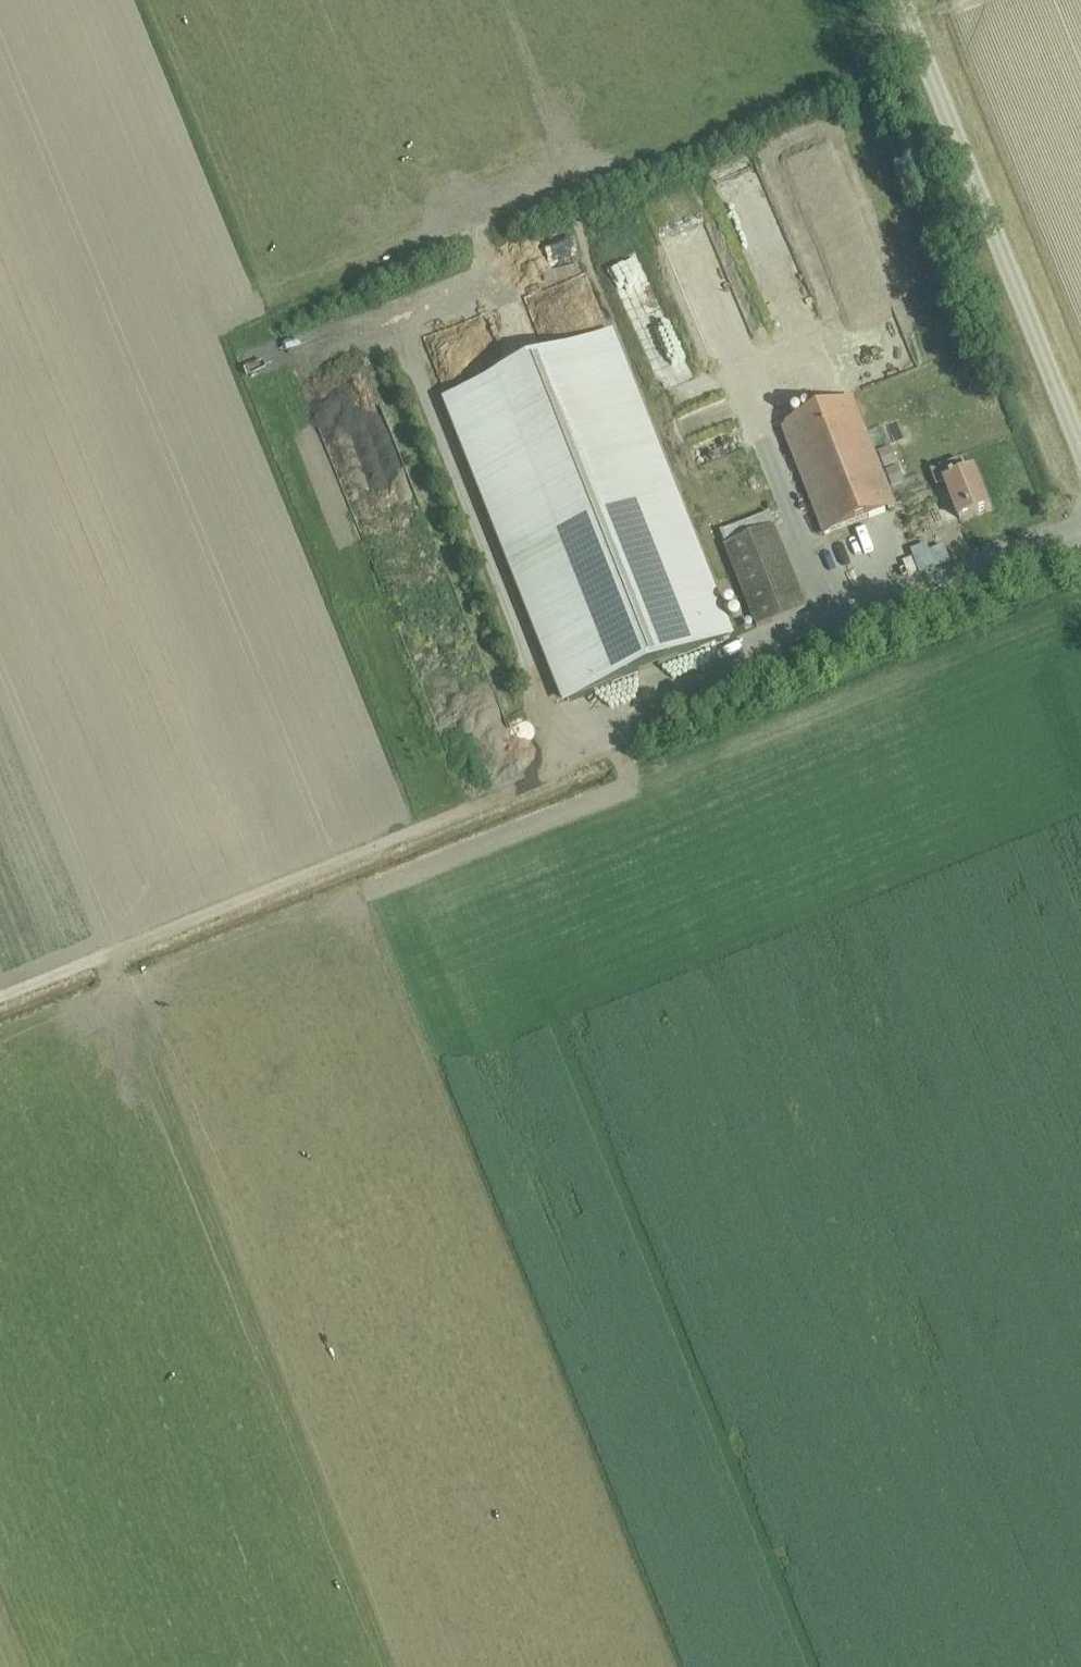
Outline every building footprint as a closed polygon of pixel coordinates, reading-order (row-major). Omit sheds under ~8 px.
[(822,150),(784,164),(795,195),(834,181),(822,150)] [(741,354),(680,192),(654,202),(715,364),(741,354)] [(608,333),(446,397),(566,701),(728,637),(608,333)] [(822,533),(894,504),(851,396),(779,425),(822,533)] [(957,517),(986,506),(971,468),(962,471),(957,459),(929,469),(935,483),(942,480),(957,517)] [(874,519),(882,530),(894,522),(887,510),(874,519)] [(755,625),(804,605),(772,523),(723,543),(755,625)]
